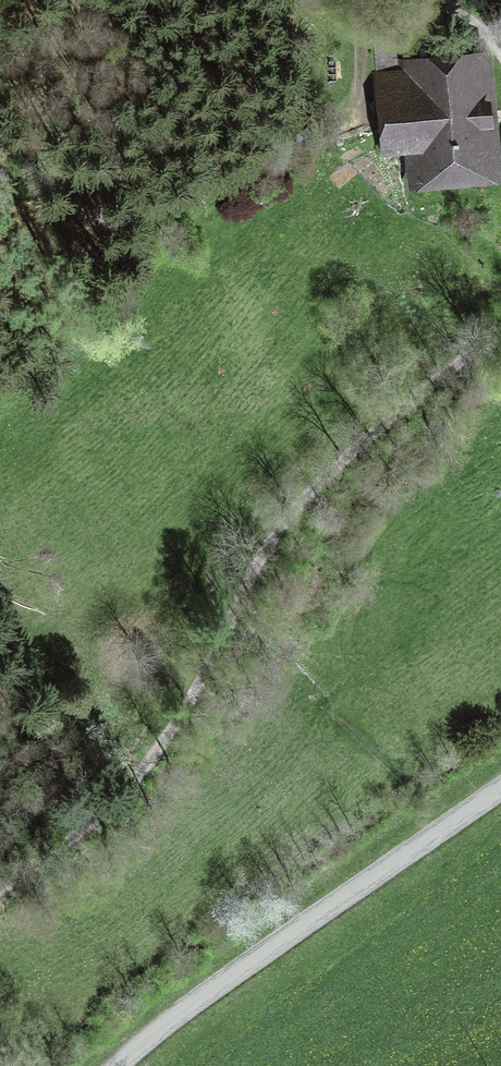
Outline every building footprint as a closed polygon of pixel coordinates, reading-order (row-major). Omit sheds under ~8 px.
[(430,78),(377,84),(383,141),(421,137),(425,176),(494,169),(482,49),(428,54),(430,78)]
